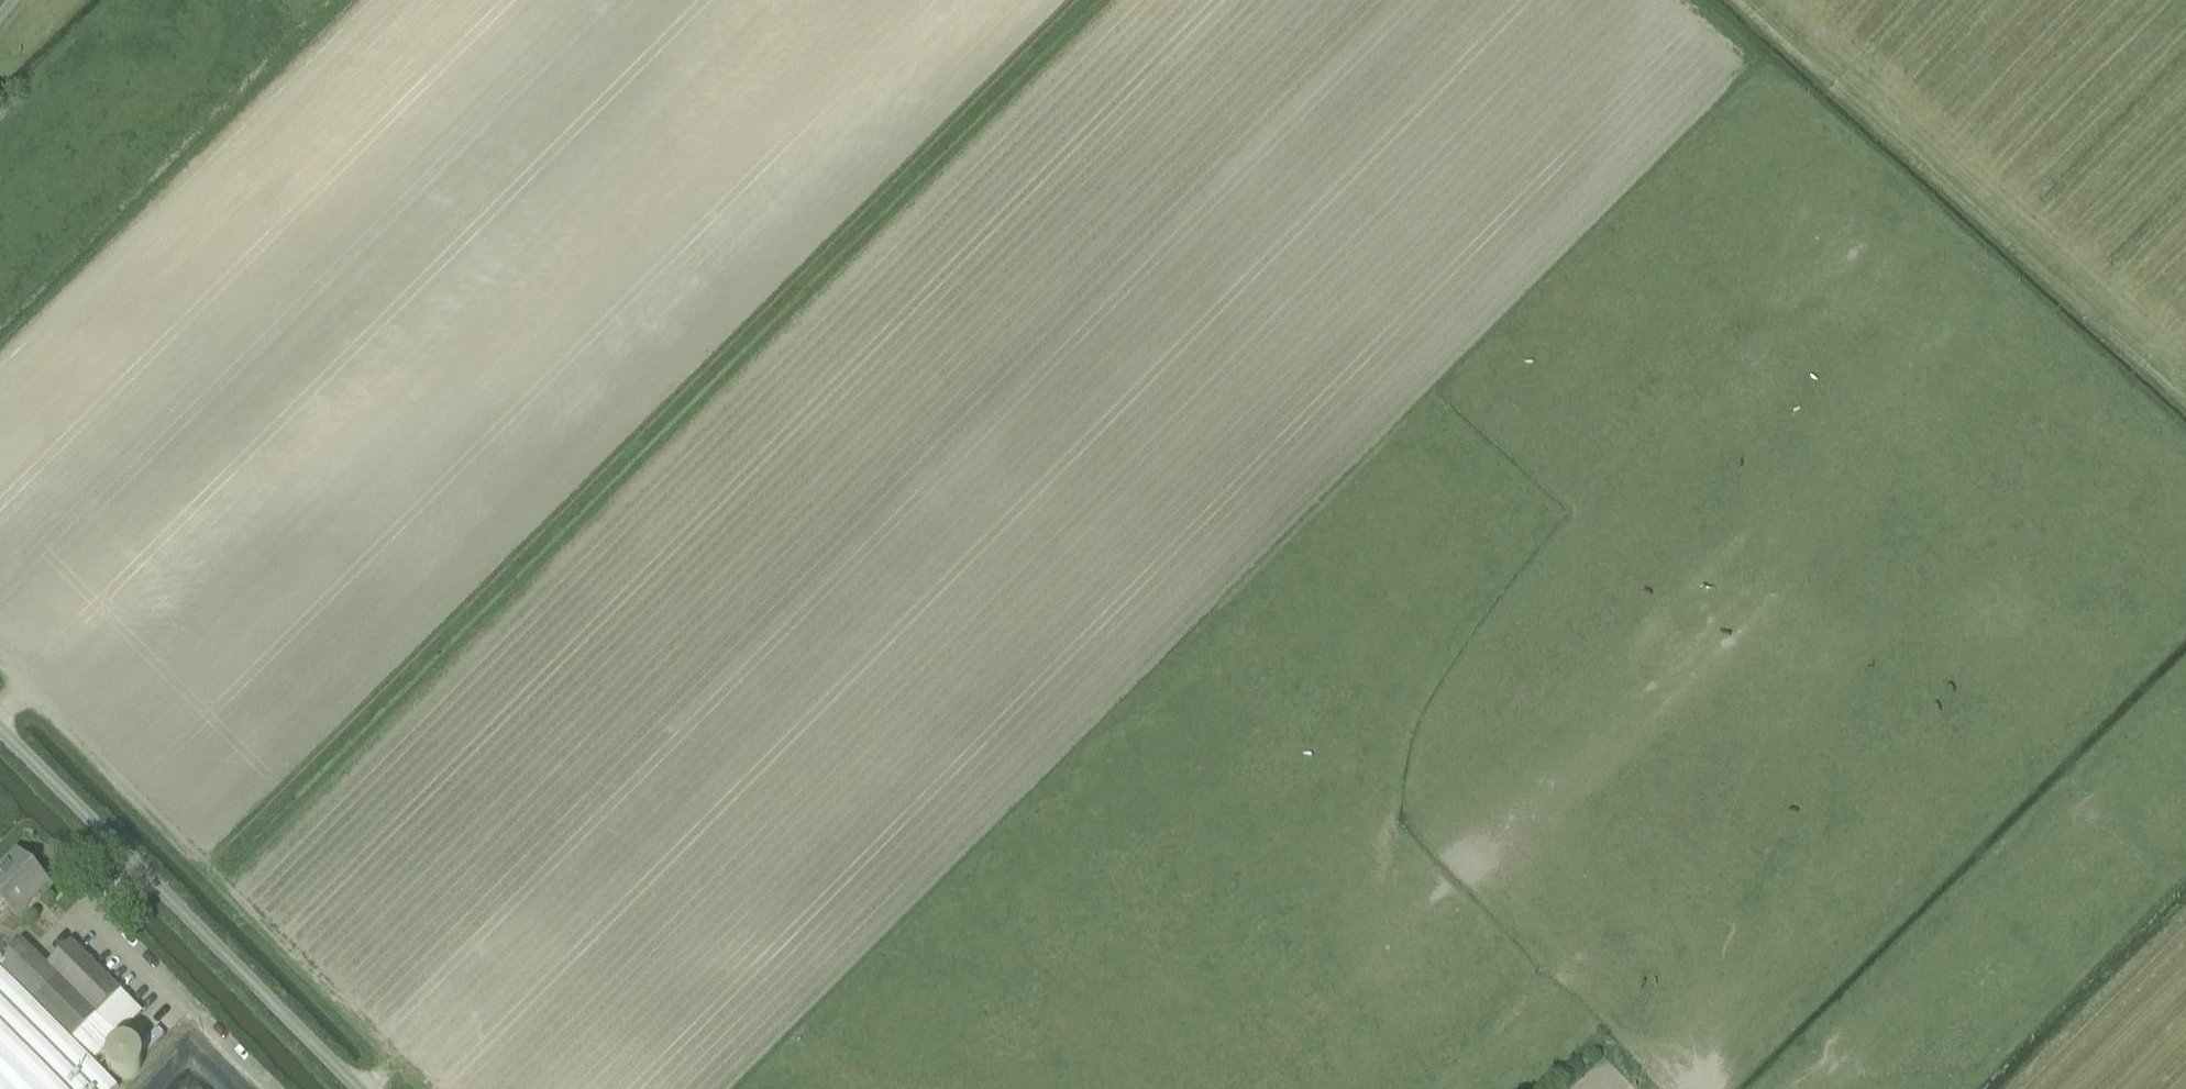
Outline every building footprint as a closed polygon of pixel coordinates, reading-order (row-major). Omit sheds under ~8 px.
[(26,902),(45,883),(16,853),(0,869),(0,900),(16,916),(28,904),(26,902)] [(70,1041),(120,992),(70,942),(46,967),(20,942),(0,962),(0,973),(70,1041)] [(39,1088),(117,1088),(118,1088),(117,1088),(92,1063),(70,1041),(0,973),(0,1050),(39,1088)] [(142,1013),(120,992),(70,1041),(92,1063),(142,1013)] [(0,1050),(0,1088),(39,1088),(0,1050)]
